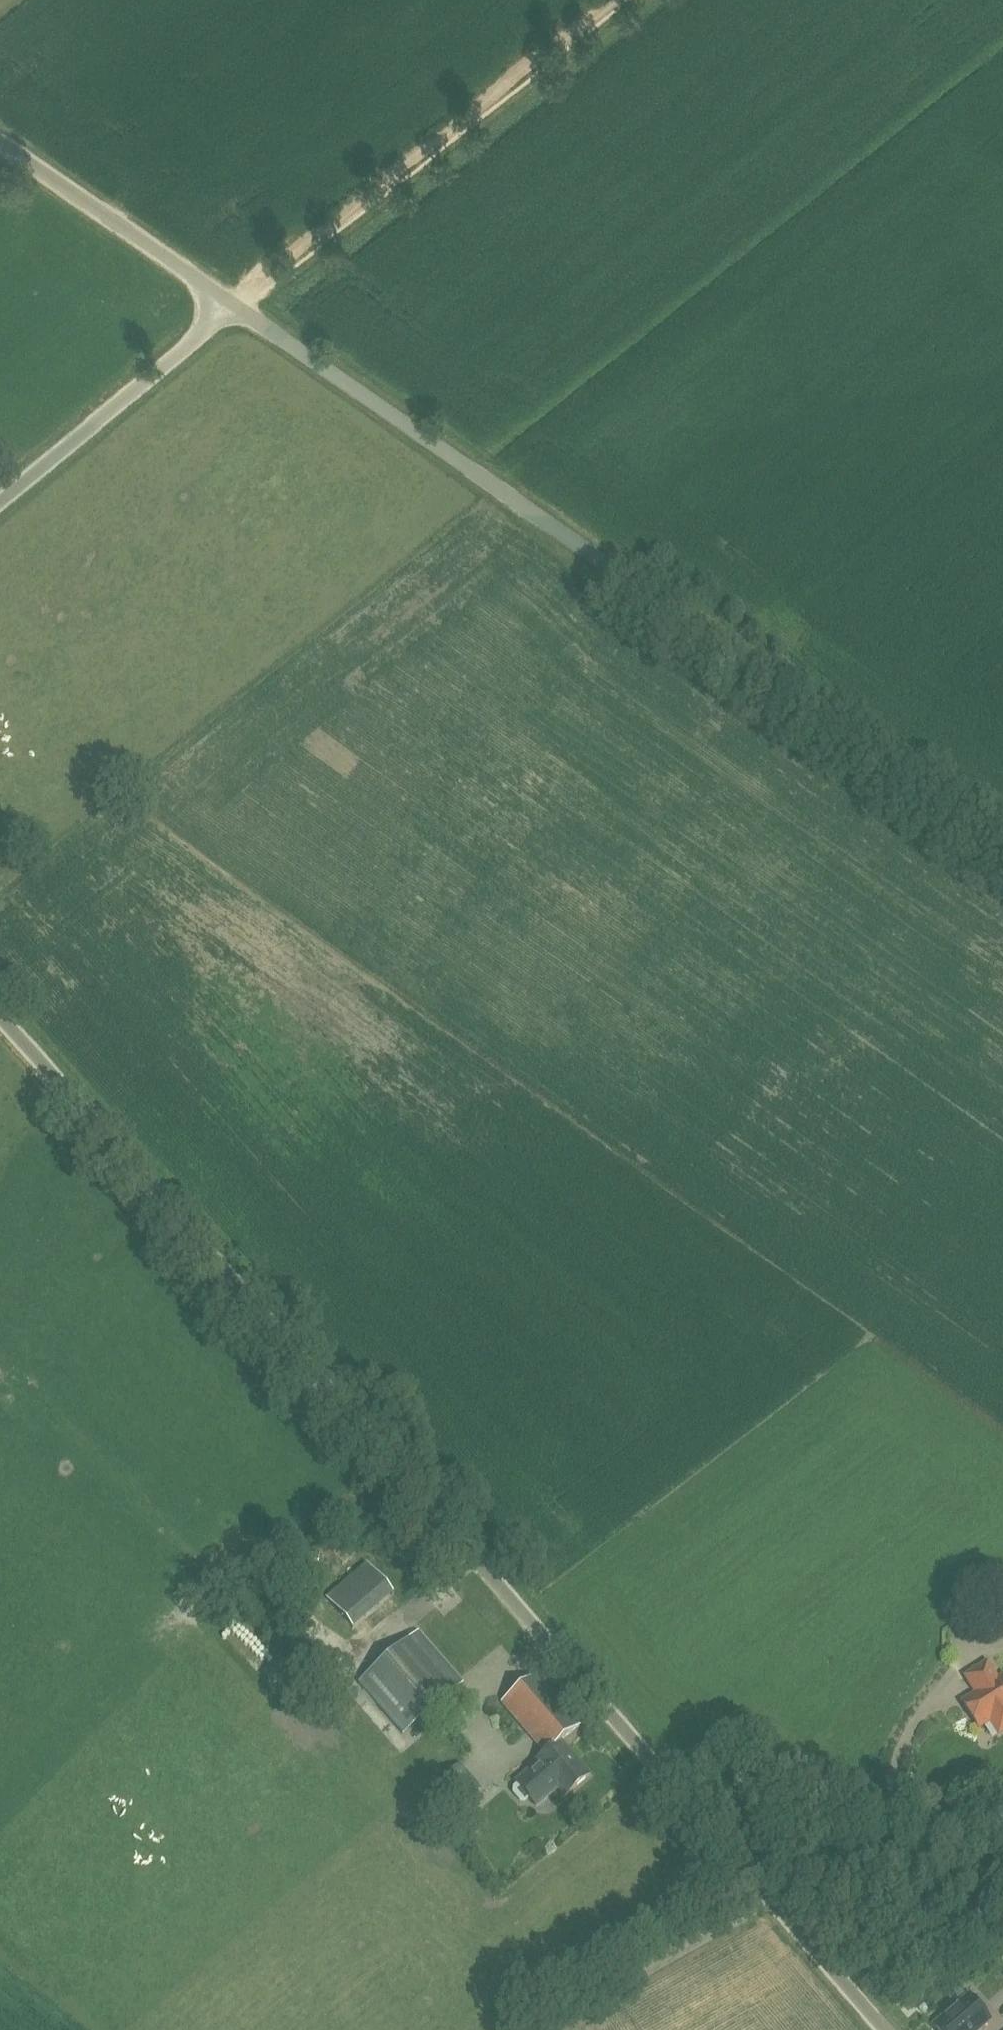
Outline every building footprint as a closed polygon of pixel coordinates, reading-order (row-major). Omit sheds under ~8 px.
[(350,1630),(391,1594),(365,1565),(324,1601),(350,1630)] [(358,1683),(403,1736),(463,1684),(419,1631),(358,1683)] [(997,1679),(987,1663),(966,1677),(976,1693),(963,1702),(979,1727),(990,1720),(999,1734),(1002,1731),(1002,1676),(997,1679)] [(525,1801),(529,1797),(536,1806),(558,1787),(565,1795),(589,1775),(560,1741),(580,1724),(538,1675),(503,1704),(545,1754),(537,1761),(538,1763),(516,1783),(517,1785),(514,1788),(514,1793),(520,1800),(525,1801)] [(482,1788),(460,1763),(440,1780),(462,1806),(482,1788)] [(990,2021),(968,1995),(932,2026),(935,2029),(980,2029),(990,2021)]
